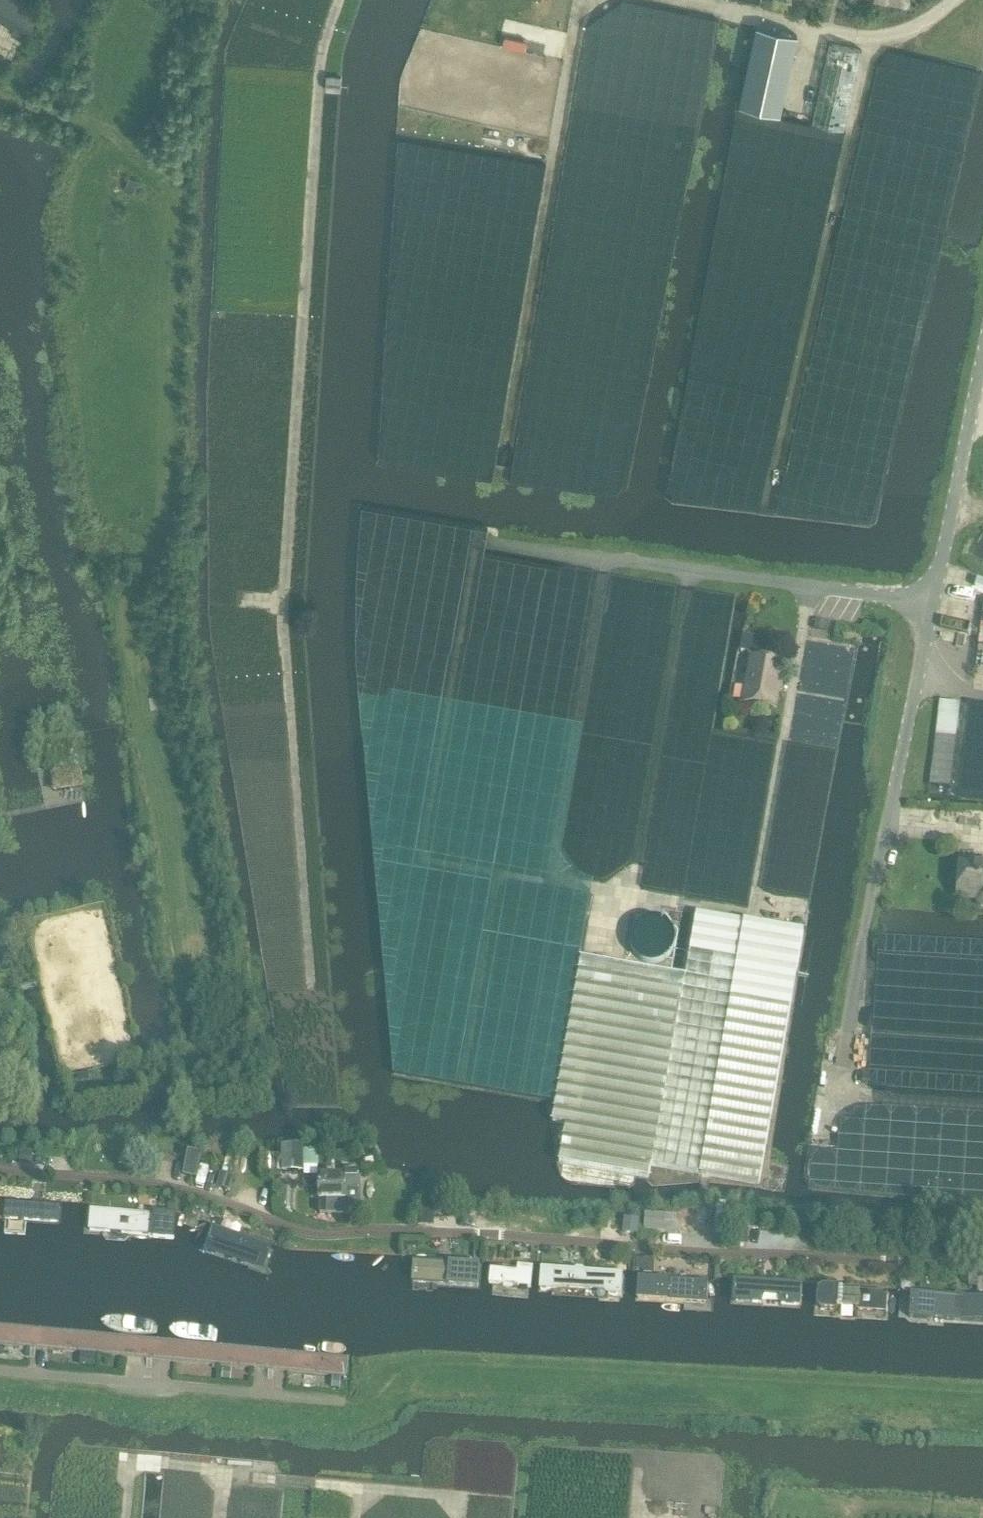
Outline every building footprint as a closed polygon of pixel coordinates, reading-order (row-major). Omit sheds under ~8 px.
[(14,26),(23,8),(24,5),(26,2),(23,0),(0,0),(0,19),(14,26)] [(739,105),(781,115),(798,37),(757,28),(739,105)] [(812,121),(844,129),(862,49),(830,42),(812,121)] [(326,77),(325,90),(340,91),(341,77),(326,77)] [(814,620),(813,628),(825,630),(826,622),(814,620)] [(744,635),(741,651),(760,654),(763,638),(744,635)] [(780,664),(750,659),(742,703),(773,708),(780,664)] [(932,784),(950,786),(962,703),(943,701),(932,784)] [(79,767),(51,773),(55,791),(83,786),(79,767)] [(958,873),(955,875),(954,887),(956,890),(956,898),(974,900),(975,904),(978,906),(982,908),(982,907),(982,866),(958,864),(958,873)] [(685,975),(581,957),(553,1121),(567,1124),(560,1162),(650,1177),(652,1165),(699,1173),(760,1185),(805,931),(744,920),(697,912),(690,951),(685,975)] [(282,1147),(281,1164),(282,1171),(302,1171),(302,1147),(282,1147)] [(22,1152),(21,1165),(31,1165),(32,1153),(22,1152)] [(318,1167),(318,1152),(304,1152),(304,1167),(318,1167)] [(187,1166),(185,1173),(192,1175),(197,1176),(199,1166),(188,1163),(187,1166)] [(220,1178),(218,1185),(229,1189),(232,1177),(227,1176),(229,1169),(224,1168),(222,1174),(221,1174),(220,1178)] [(346,1178),(319,1178),(319,1199),(320,1199),(320,1213),(327,1214),(327,1215),(328,1215),(360,1214),(360,1178),(358,1178),(358,1172),(346,1172),(346,1178)] [(62,1199),(0,1199),(0,1204),(0,1218),(62,1220),(62,1199)] [(173,1236),(173,1210),(103,1206),(102,1232),(173,1236)] [(421,1225),(433,1226),(434,1209),(422,1208),(421,1225)] [(645,1216),(645,1231),(664,1232),(665,1217),(645,1216)] [(263,1265),(270,1241),(201,1217),(192,1242),(263,1265)] [(639,1233),(641,1220),(627,1218),(627,1220),(625,1231),(639,1233)] [(725,1228),(725,1238),(735,1238),(735,1244),(747,1244),(748,1228),(725,1228)] [(481,1256),(412,1255),(411,1279),(481,1281),(481,1256)] [(532,1284),(533,1263),(492,1260),(491,1283),(532,1284)] [(620,1293),(622,1271),(542,1264),(539,1287),(620,1293)] [(709,1297),(712,1275),(638,1270),(637,1295),(709,1297)] [(801,1303),(802,1278),(734,1276),(734,1300),(801,1303)] [(886,1307),(885,1282),(815,1279),(815,1302),(886,1307)] [(974,1293),(907,1289),(907,1307),(982,1312),(982,1294),(974,1293)] [(84,1355),(83,1366),(94,1367),(95,1356),(84,1355)]
